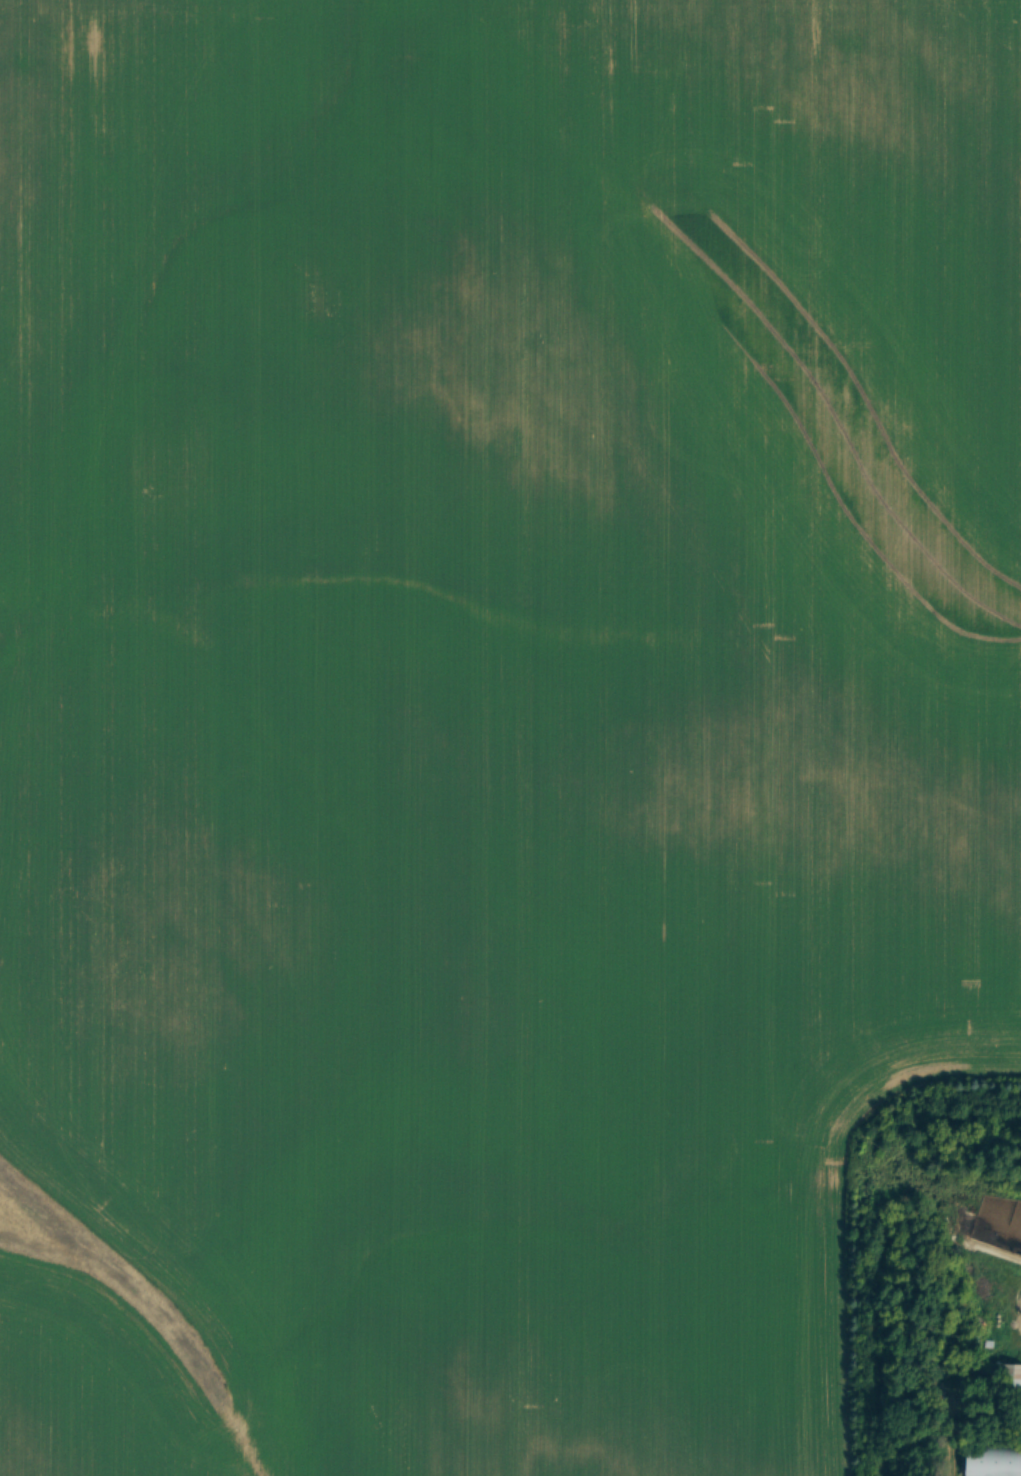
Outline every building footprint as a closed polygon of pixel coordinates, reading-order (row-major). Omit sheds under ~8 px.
[(1003,1362),(1003,1386),(1020,1386),(1020,1362),(1003,1362)] [(962,1475),(1020,1475),(1020,1447),(963,1445),(962,1475)]
